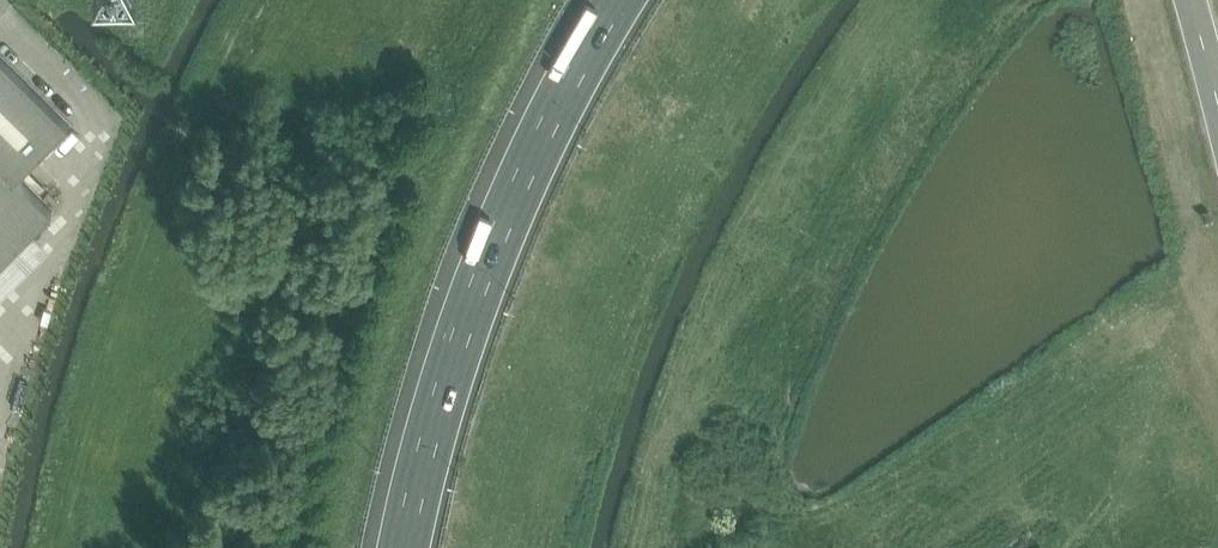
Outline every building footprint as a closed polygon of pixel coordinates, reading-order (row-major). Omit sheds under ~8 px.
[(52,211),(17,177),(69,125),(0,57),(0,263),(52,211)]
